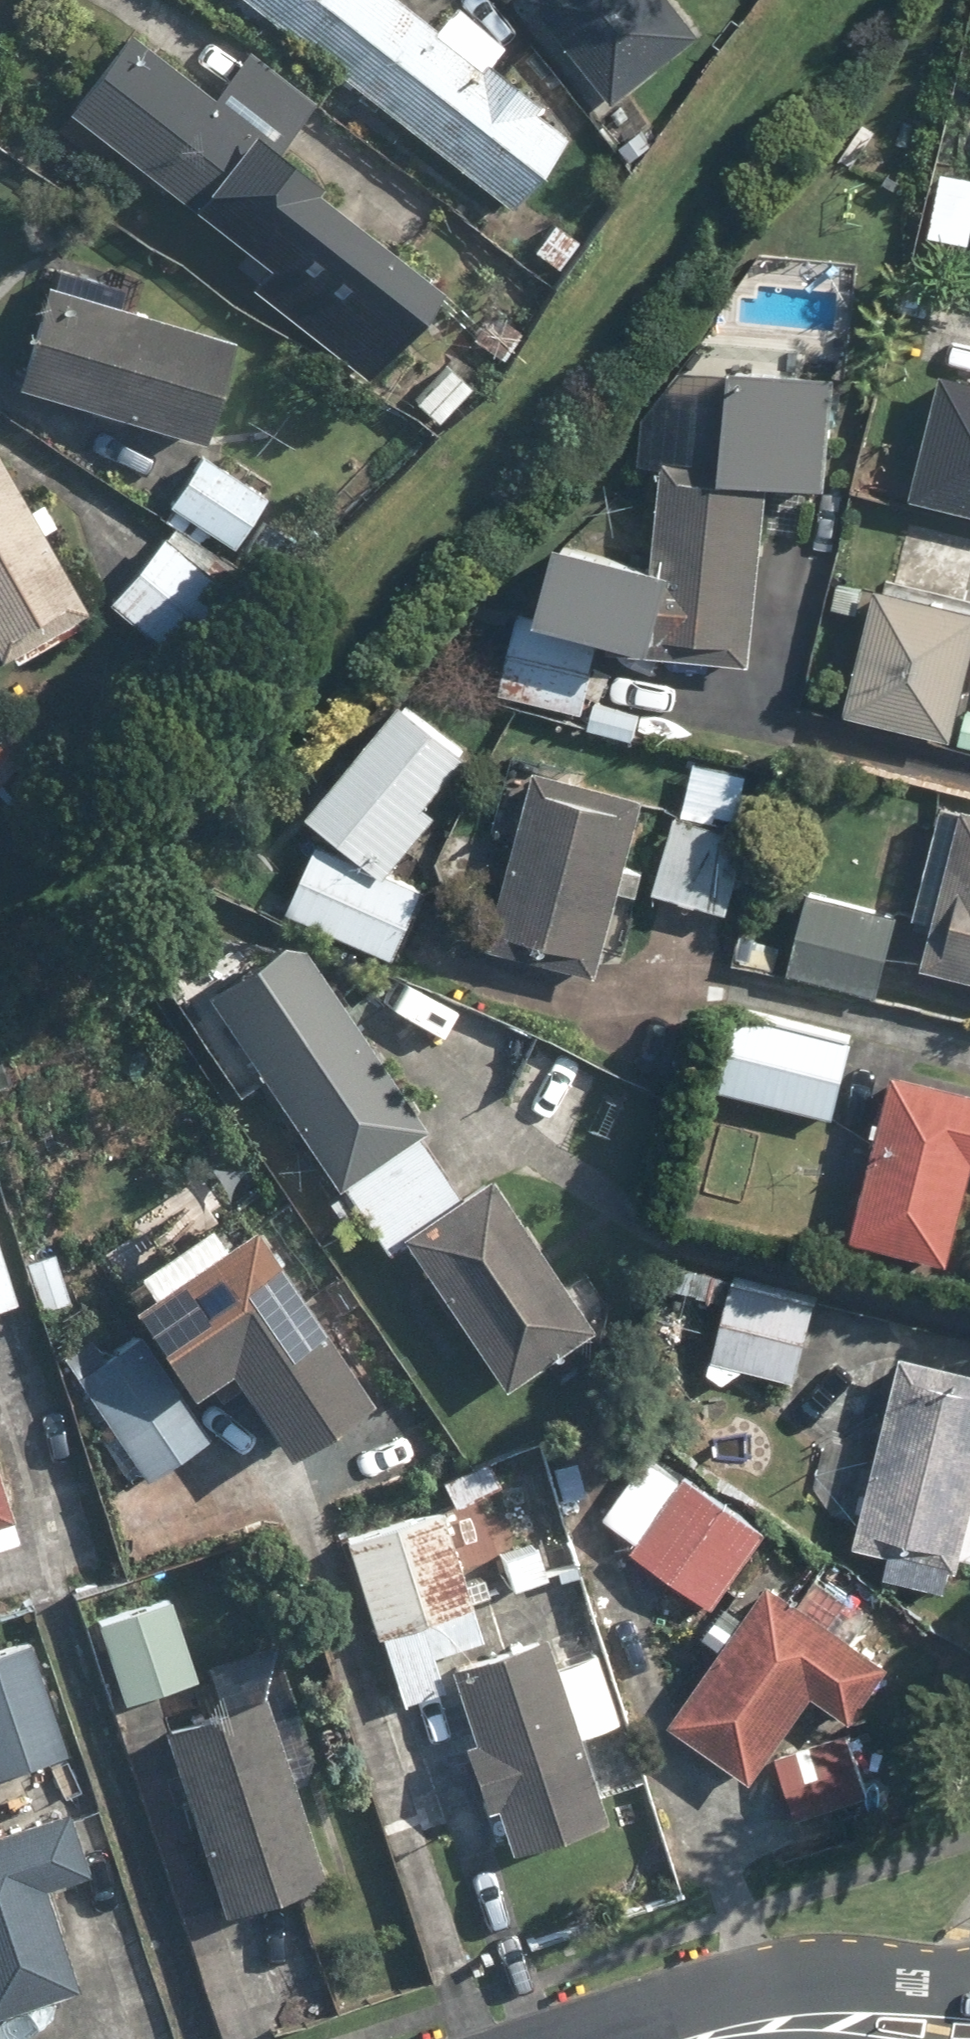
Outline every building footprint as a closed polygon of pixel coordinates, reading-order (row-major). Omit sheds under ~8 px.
[(511,204),(568,132),(400,0),(251,0),(511,204)] [(611,102),(698,35),(671,0),(533,0),(611,102)] [(124,29),(64,106),(267,265),(251,285),(373,380),(444,290),(317,190),(326,179),(290,151),(324,106),(248,47),(210,96),(124,29)] [(136,312),(146,277),(112,267),(106,286),(45,268),(12,386),(205,440),(233,340),(136,312)] [(474,387),(449,361),(408,401),(433,427),(474,387)] [(839,378),(743,370),(735,478),(830,486),(839,378)] [(947,371),(913,505),(969,519),(969,377),(947,371)] [(92,620),(45,531),(56,526),(43,501),(32,507),(0,446),(0,646),(9,664),(92,620)] [(218,538),(276,574),(296,541),(253,514),(266,492),(203,452),(163,517),(212,547),(218,538)] [(757,671),(775,492),(665,481),(657,562),(565,536),(542,616),(667,651),(666,662),(757,671)] [(162,539),(114,599),(179,651),(227,591),(162,539)] [(884,588),(856,708),(960,732),(969,691),(969,608),(884,588)] [(606,635),(527,612),(503,691),(582,715),(606,635)] [(431,804),(471,751),(404,700),(319,812),(398,872),(443,813),(431,804)] [(0,723),(0,782),(29,750),(0,723)] [(493,946),(601,974),(622,893),(645,899),(652,873),(629,867),(646,803),(537,774),(493,946)] [(759,812),(684,793),(658,895),(733,914),(759,812)] [(925,968),(969,978),(969,811),(934,803),(909,908),(938,915),(925,968)] [(429,896),(326,848),(296,912),(399,960),(429,896)] [(903,913),(812,892),(794,973),(885,994),(903,913)] [(467,1195),(296,931),(210,991),(390,1253),(404,1244),(504,1389),(595,1326),(493,1177),(467,1195)] [(860,1043),(745,1011),(723,1092),(838,1123),(860,1043)] [(869,1247),(955,1264),(969,1192),(969,1087),(929,1079),(889,1071),(854,1244),(869,1247)] [(255,1222),(135,1304),(195,1392),(232,1367),(289,1451),(372,1395),(255,1222)] [(18,1303),(0,1237),(0,1308),(18,1303)] [(59,1241),(22,1250),(40,1311),(75,1302),(59,1241)] [(735,1277),(708,1379),(744,1389),(749,1368),(801,1381),(823,1300),(735,1277)] [(213,1435),(140,1333),(76,1379),(149,1480),(213,1435)] [(861,1542),(885,1548),(879,1569),(965,1590),(969,1572),(969,1364),(910,1349),(861,1542)] [(605,1513),(718,1603),(770,1532),(654,1447),(605,1513)] [(26,1538),(0,1464),(0,1547),(26,1538)] [(445,1681),(436,1654),(480,1640),(439,1512),(389,1528),(349,1541),(398,1696),(445,1681)] [(761,1782),(820,1695),(859,1721),(897,1664),(841,1627),(772,1580),(675,1723),(761,1782)] [(173,1594),(101,1617),(130,1705),(202,1682),(173,1594)] [(606,1821),(578,1735),(618,1722),(595,1652),(556,1664),(545,1633),(450,1664),(511,1851),(606,1821)] [(67,1754),(31,1646),(0,1656),(0,1775),(67,1754)] [(274,1701),(172,1730),(225,1914),(327,1884),(274,1701)] [(876,1791),(849,1728),(777,1759),(805,1822),(876,1791)] [(81,1994),(53,1893),(95,1881),(76,1813),(0,1834),(0,2016),(81,1994)]
